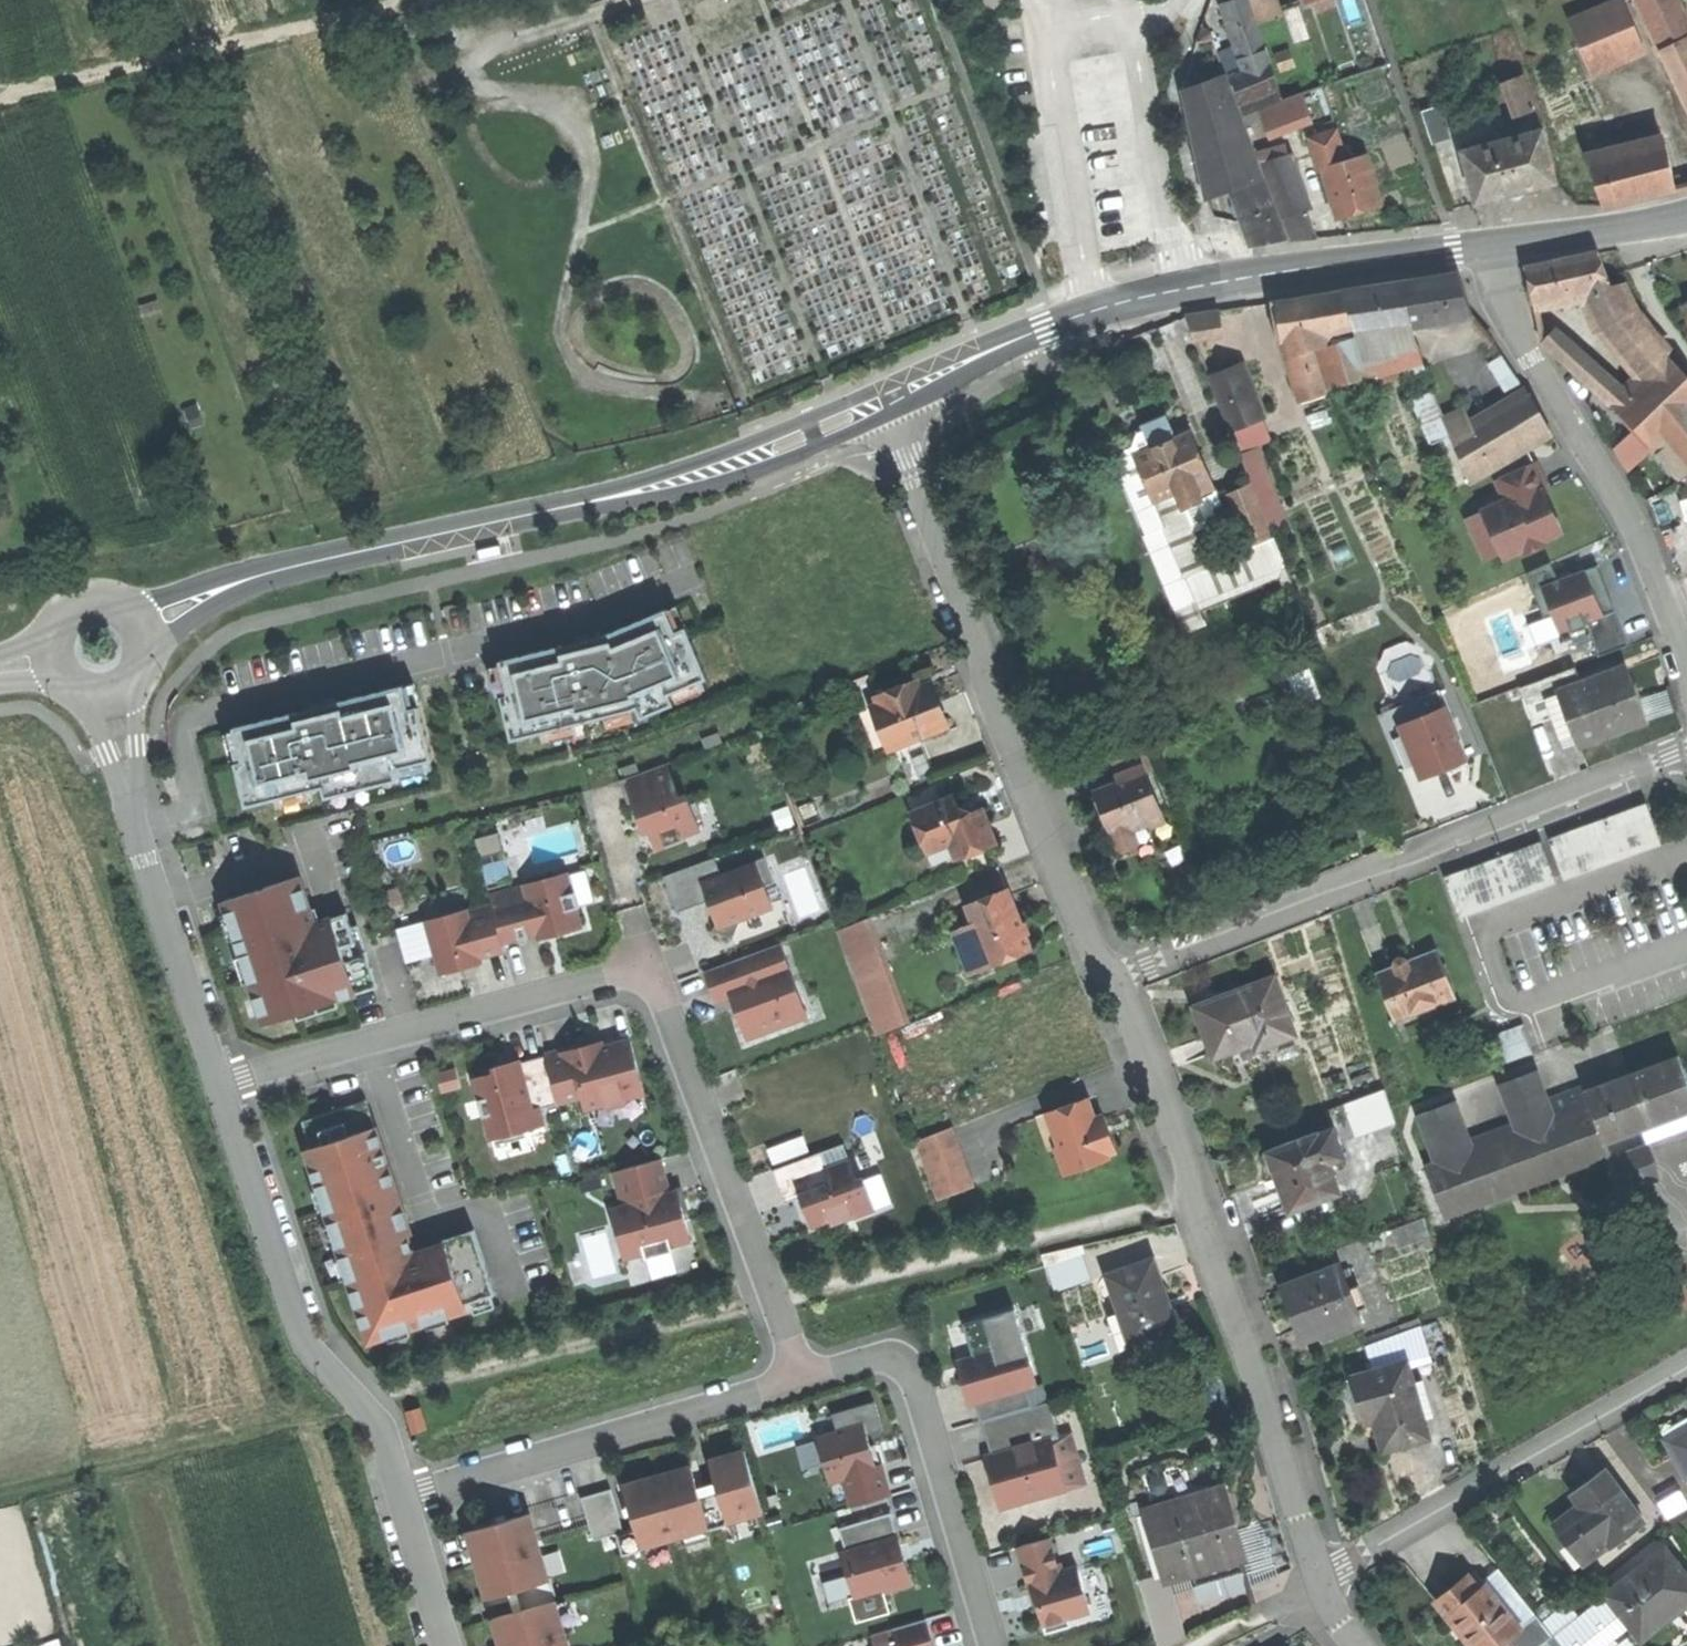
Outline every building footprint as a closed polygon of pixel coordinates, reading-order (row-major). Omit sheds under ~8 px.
[(1242,59),(1264,52),(1256,24),(1248,0),(1235,0),(1233,1),(1220,5),(1238,60),(1242,59)] [(1256,24),(1278,17),(1273,0),(1248,0),(1256,24)] [(1592,71),(1654,45),(1654,43),(1636,0),(1621,0),(1571,21),(1592,71)] [(1654,43),(1657,42),(1638,0),(1636,0),(1654,43)] [(1663,55),(1685,45),(1663,0),(1638,0),(1657,42),(1663,55)] [(1282,8),(1292,41),(1311,35),(1300,2),(1282,8)] [(1680,91),(1686,88),(1686,49),(1685,45),(1663,55),(1680,91)] [(1276,55),(1280,68),(1295,63),(1290,50),(1276,55)] [(1242,59),(1246,72),(1269,65),(1264,52),(1242,59)] [(1246,72),(1229,77),(1238,103),(1266,94),(1269,102),(1279,99),(1269,65),(1246,72)] [(1506,81),(1518,115),(1535,109),(1524,75),(1506,81)] [(1181,91),(1205,199),(1232,191),(1263,181),(1225,77),(1181,91)] [(1302,91),(1279,99),(1287,125),(1310,117),(1302,91)] [(1422,112),(1432,143),(1448,138),(1438,107),(1422,112)] [(1508,128),(1511,138),(1526,134),(1523,124),(1508,128)] [(1316,171),(1324,168),(1345,162),(1335,130),(1306,138),(1316,171)] [(1462,152),(1476,205),(1519,193),(1557,183),(1542,130),(1526,134),(1511,138),(1462,152)] [(1591,162),(1603,207),(1641,197),(1676,188),(1664,143),(1591,162)] [(1285,146),(1258,155),(1281,219),(1298,213),(1308,209),(1285,146)] [(1324,168),(1338,216),(1357,211),(1376,205),(1362,157),(1345,162),(1324,168)] [(1283,239),(1263,181),(1232,191),(1252,246),(1267,243),(1283,239)] [(1320,240),(1308,209),(1298,213),(1308,241),(1320,240)] [(1289,243),(1308,241),(1298,213),(1281,219),(1289,243)] [(1536,304),(1595,292),(1610,288),(1598,253),(1528,266),(1536,304)] [(1394,307),(1397,323),(1405,321),(1460,310),(1452,270),(1415,277),(1389,282),(1394,307)] [(1347,291),(1352,316),(1394,307),(1389,282),(1347,291)] [(1633,351),(1655,365),(1666,355),(1637,316),(1619,285),(1610,288),(1595,292),(1613,327),(1633,351)] [(1414,363),(1409,342),(1359,352),(1352,316),(1347,291),(1306,299),(1272,306),(1279,341),(1318,333),(1322,351),(1314,353),(1319,382),(1414,363)] [(1409,342),(1405,321),(1397,323),(1394,307),(1352,316),(1359,352),(1409,342)] [(1183,319),(1185,335),(1213,330),(1210,314),(1183,319)] [(1544,341),(1614,406),(1629,389),(1557,329),(1544,341)] [(1279,341),(1282,359),(1314,353),(1322,351),(1318,333),(1279,341)] [(1288,388),(1319,382),(1314,353),(1282,359),(1288,388)] [(1486,364),(1506,395),(1509,394),(1524,385),(1500,355),(1486,364)] [(1629,389),(1675,437),(1686,425),(1686,376),(1666,355),(1655,365),(1629,389)] [(1200,368),(1219,423),(1256,410),(1241,366),(1224,360),(1200,368)] [(1457,456),(1468,488),(1553,436),(1524,385),(1509,394),(1506,395),(1469,417),(1463,404),(1442,414),(1449,435),(1457,456)] [(1659,452),(1675,437),(1629,389),(1614,406),(1659,452)] [(1449,435),(1442,414),(1431,390),(1409,400),(1428,444),(1434,441),(1449,435)] [(1265,420),(1236,433),(1243,450),(1257,445),(1272,439),(1265,420)] [(1675,437),(1659,452),(1686,482),(1686,425),(1675,437)] [(1449,435),(1434,441),(1444,464),(1457,456),(1449,435)] [(1133,457),(1150,502),(1174,492),(1176,499),(1204,488),(1184,436),(1157,447),(1133,457)] [(1286,520),(1257,445),(1243,450),(1241,454),(1271,526),(1286,520)] [(1481,511),(1464,520),(1484,561),(1501,554),(1504,560),(1565,534),(1546,490),(1550,487),(1535,459),(1493,478),(1501,497),(1480,507),(1481,511)] [(1227,496),(1246,542),(1265,534),(1247,488),(1227,496)] [(1196,548),(1176,499),(1174,492),(1150,502),(1173,557),(1196,548)] [(1204,569),(1196,548),(1173,557),(1176,566),(1191,604),(1279,569),(1269,544),(1204,569)] [(1550,563),(1527,574),(1542,618),(1553,614),(1560,634),(1585,625),(1596,656),(1626,644),(1597,564),(1556,578),(1550,563)] [(1179,609),(1191,604),(1176,566),(1164,571),(1179,609)] [(677,606),(666,610),(675,630),(685,625),(677,606)] [(556,647),(499,662),(501,666),(508,691),(509,695),(500,697),(511,741),(548,731),(574,725),(606,717),(632,711),(637,708),(669,694),(673,693),(697,682),(708,678),(687,628),(676,632),(675,630),(666,610),(599,637),(601,644),(579,649),(568,652),(558,655),(556,647)] [(576,638),(579,649),(601,644),(599,637),(598,632),(576,638)] [(1560,730),(1568,727),(1554,690),(1576,681),(1570,663),(1515,685),(1528,718),(1552,709),(1560,730)] [(1568,727),(1574,741),(1637,716),(1627,691),(1617,665),(1576,681),(1554,690),(1568,727)] [(496,695),(508,691),(501,666),(489,669),(496,695)] [(235,763),(246,807),(281,798),(308,791),(323,787),(346,781),(349,793),(398,780),(395,770),(398,769),(424,762),(434,760),(414,682),(335,702),(333,703),(335,709),(313,714),(305,717),(298,718),(296,712),(234,728),(235,732),(242,757),(243,761),(235,763)] [(702,693),(697,682),(673,693),(678,703),(702,693)] [(871,725),(879,750),(941,729),(935,712),(929,696),(914,702),(910,691),(908,685),(872,697),(876,708),(880,721),(871,725)] [(926,686),(910,691),(914,702),(929,696),(926,686)] [(1392,768),(1409,762),(1395,724),(1438,708),(1432,691),(1372,714),(1392,768)] [(673,704),(669,694),(637,708),(641,718),(673,704)] [(310,705),(313,714),(335,709),(333,703),(335,702),(334,699),(310,705)] [(866,711),(871,725),(880,721),(876,708),(866,711)] [(1409,762),(1414,775),(1439,765),(1458,758),(1438,708),(1395,724),(1409,762)] [(634,721),(632,711),(606,717),(608,728),(634,721)] [(866,755),(879,750),(871,725),(866,711),(852,716),(866,755)] [(577,736),(574,725),(548,731),(550,742),(577,736)] [(230,760),(242,757),(235,732),(224,735),(230,760)] [(1106,758),(1115,784),(1143,774),(1134,748),(1106,758)] [(427,773),(424,762),(398,769),(401,779),(427,773)] [(619,768),(623,779),(640,773),(636,762),(619,768)] [(623,779),(620,780),(628,804),(633,803),(640,822),(648,825),(650,830),(656,849),(683,840),(682,836),(700,830),(688,795),(680,798),(667,764),(640,773),(623,779)] [(1115,784),(1093,791),(1101,815),(1107,832),(1124,827),(1127,835),(1148,828),(1144,816),(1156,812),(1143,774),(1115,784)] [(326,798),(349,793),(346,781),(323,787),(326,798)] [(311,802),(308,791),(281,798),(284,809),(311,802)] [(944,849),(950,865),(993,849),(985,827),(980,814),(958,821),(950,800),(907,815),(922,857),(944,849)] [(1554,843),(1565,876),(1667,839),(1655,807),(1554,843)] [(645,832),(650,830),(648,825),(640,822),(643,828),(645,832)] [(1152,839),(1148,828),(1127,835),(1124,827),(1107,832),(1114,851),(1152,839)] [(1447,884),(1460,917),(1463,916),(1554,880),(1542,847),(1447,884)] [(928,873),(950,865),(944,849),(922,857),(928,873)] [(714,858),(664,877),(677,913),(708,901),(714,898),(720,915),(717,923),(713,930),(733,939),(742,919),(773,907),(764,885),(775,882),(764,857),(739,866),(740,869),(721,875),(714,858)] [(493,911),(503,943),(537,933),(539,939),(549,937),(582,928),(576,908),(580,907),(575,891),(572,892),(567,873),(489,895),(493,911)] [(300,876),(223,902),(227,913),(227,914),(232,912),(240,934),(234,936),(235,938),(241,956),(242,959),(247,957),(255,979),(250,980),(250,982),(265,1024),(294,1015),(293,1009),(312,1003),(335,995),(337,1000),(378,987),(367,950),(355,954),(352,946),(358,944),(352,927),(347,914),(321,922),(300,930),(295,914),(309,909),(300,876)] [(954,933),(970,972),(1031,948),(1019,918),(1008,891),(967,907),(974,925),(954,933)] [(712,910),(717,923),(720,915),(714,898),(708,901),(712,910)] [(316,907),(309,909),(295,914),(300,930),(321,922),(316,907)] [(456,912),(425,921),(440,975),(465,968),(464,962),(480,958),(505,951),(503,943),(493,911),(459,920),(456,912)] [(229,940),(235,938),(234,936),(240,934),(232,912),(227,914),(227,913),(221,915),(229,940)] [(838,931),(848,957),(876,945),(865,920),(838,931)] [(358,925),(352,927),(358,944),(352,946),(355,954),(367,950),(358,925)] [(779,943),(704,972),(716,1002),(730,997),(733,996),(738,1007),(734,1008),(747,1041),(792,1023),(785,1005),(801,999),(779,943)] [(1375,976),(1391,1020),(1434,1004),(1452,998),(1434,952),(1404,963),(1402,958),(1395,960),(1389,962),(1392,969),(1375,976)] [(244,984),(250,982),(250,980),(255,979),(247,957),(242,959),(241,956),(235,959),(244,984)] [(482,963),(480,958),(464,962),(465,968),(474,965),(482,963)] [(1204,1034),(1213,1058),(1252,1043),(1255,1050),(1291,1036),(1271,982),(1195,1011),(1204,1034)] [(801,999),(785,1005),(792,1023),(808,1017),(801,999)] [(1438,1014),(1434,1004),(1391,1020),(1395,1030),(1438,1014)] [(1496,1032),(1505,1061),(1530,1052),(1521,1024),(1496,1032)] [(581,1046),(545,1056),(557,1102),(581,1095),(584,1108),(600,1104),(609,1108),(624,1104),(629,1097),(644,1093),(630,1041),(602,1048),(583,1054),(582,1047),(581,1046)] [(591,1044),(582,1047),(583,1054),(602,1048),(600,1042),(591,1044)] [(1589,1085),(1595,1102),(1607,1138),(1639,1127),(1686,1110),(1686,1082),(1677,1054),(1610,1077),(1589,1085)] [(558,1105),(557,1102),(545,1056),(519,1063),(515,1064),(516,1069),(500,1074),(499,1071),(495,1072),(474,1078),(491,1140),(544,1125),(539,1110),(558,1105)] [(494,1067),(495,1072),(499,1071),(500,1074),(516,1069),(515,1064),(519,1063),(518,1060),(505,1064),(494,1067)] [(1419,1107),(1436,1157),(1595,1102),(1589,1085),(1586,1077),(1549,1090),(1540,1062),(1499,1077),(1513,1116),(1469,1131),(1456,1093),(1419,1107)] [(442,1069),(444,1089),(462,1088),(460,1068),(442,1069)] [(1341,1106),(1350,1132),(1390,1119),(1381,1093),(1341,1106)] [(366,1100),(302,1121),(318,1168),(312,1170),(318,1188),(323,1187),(331,1208),(325,1210),(330,1225),(335,1223),(342,1243),(336,1245),(341,1260),(347,1258),(353,1277),(347,1279),(369,1342),(387,1336),(385,1331),(406,1324),(408,1329),(426,1323),(424,1318),(445,1311),(447,1317),(468,1310),(466,1305),(471,1303),(491,1296),(496,1295),(474,1230),(442,1240),(444,1246),(414,1256),(408,1237),(412,1235),(401,1203),(396,1205),(394,1199),(391,1191),(396,1189),(366,1100)] [(1043,1155),(1054,1151),(1062,1174),(1105,1159),(1103,1154),(1112,1151),(1106,1132),(1100,1115),(1089,1119),(1082,1100),(1052,1111),(1056,1124),(1035,1132),(1043,1155)] [(1422,1162),(1441,1216),(1614,1156),(1607,1138),(1595,1102),(1436,1157),(1422,1162)] [(1639,1127),(1646,1144),(1686,1130),(1686,1110),(1639,1127)] [(1030,1118),(1035,1132),(1056,1124),(1052,1111),(1030,1118)] [(1646,1144),(1639,1127),(1607,1138),(1614,1156),(1646,1144)] [(951,1129),(915,1142),(937,1200),(973,1187),(951,1129)] [(1279,1183),(1289,1214),(1334,1199),(1321,1162),(1339,1156),(1331,1131),(1269,1152),(1279,1183)] [(808,1135),(770,1142),(774,1161),(812,1154),(808,1135)] [(842,1144),(821,1152),(828,1168),(848,1160),(842,1144)] [(1658,1179),(1646,1144),(1614,1156),(1626,1190),(1658,1179)] [(821,1152),(773,1171),(785,1204),(802,1197),(804,1203),(813,1226),(834,1218),(835,1220),(853,1213),(854,1216),(874,1209),(863,1181),(857,1183),(848,1160),(828,1168),(821,1152)] [(611,1209),(624,1259),(644,1254),(645,1259),(673,1251),(672,1246),(692,1241),(681,1201),(678,1191),(670,1193),(661,1159),(614,1172),(623,1206),(611,1209)] [(319,1212),(325,1210),(331,1208),(323,1187),(318,1188),(312,1190),(319,1212)] [(1382,1230),(1388,1248),(1424,1235),(1417,1217),(1382,1230)] [(330,1247),(336,1245),(342,1243),(335,1223),(330,1225),(324,1227),(330,1247)] [(1045,1266),(1055,1293),(1091,1280),(1082,1253),(1045,1266)] [(342,1281),(347,1279),(353,1277),(347,1258),(341,1260),(335,1262),(342,1281)] [(1106,1320),(1115,1350),(1170,1333),(1160,1301),(1155,1285),(1148,1261),(1104,1274),(1116,1316),(1106,1320)] [(1288,1316),(1295,1339),(1320,1331),(1322,1336),(1344,1329),(1342,1322),(1350,1320),(1348,1312),(1362,1307),(1356,1287),(1339,1292),(1333,1270),(1278,1287),(1288,1316)] [(495,1307),(491,1296),(471,1303),(475,1314),(495,1307)] [(1173,1297),(1160,1301),(1170,1333),(1183,1329),(1173,1297)] [(993,1481),(1001,1508),(1065,1489),(1051,1439),(1059,1437),(1049,1402),(1032,1407),(1027,1388),(1037,1385),(1015,1309),(963,1324),(972,1357),(968,1358),(974,1378),(963,1382),(969,1405),(975,1403),(981,1422),(983,1421),(992,1455),(1001,1452),(1008,1477),(993,1481)] [(449,1323),(447,1317),(445,1311),(424,1318),(426,1323),(428,1330),(449,1323)] [(410,1336),(408,1329),(406,1324),(385,1331),(387,1336),(389,1343),(410,1336)] [(1360,1343),(1368,1372),(1403,1362),(1424,1357),(1417,1328),(1360,1343)] [(974,1378),(968,1358),(957,1361),(961,1374),(963,1382),(974,1378)] [(1370,1419),(1378,1450),(1423,1438),(1403,1362),(1368,1372),(1347,1377),(1354,1401),(1360,1422),(1370,1419)] [(420,1408),(408,1411),(414,1432),(426,1428),(420,1408)] [(853,1506),(890,1495),(881,1465),(876,1466),(870,1447),(864,1425),(862,1426),(860,1419),(836,1426),(838,1433),(817,1439),(829,1481),(844,1476),(853,1506)] [(1684,1483),(1686,1481),(1686,1432),(1663,1445),(1684,1483)] [(1059,1437),(1051,1439),(1065,1489),(1082,1485),(1067,1434),(1059,1437)] [(875,1446),(870,1447),(876,1466),(881,1465),(878,1454),(875,1446)] [(615,1534),(622,1556),(644,1550),(643,1546),(674,1537),(705,1528),(706,1531),(730,1524),(729,1522),(763,1512),(744,1450),(712,1460),(709,1461),(716,1483),(718,1490),(700,1496),(698,1488),(691,1465),(688,1466),(659,1475),(623,1485),(629,1506),(632,1515),(636,1527),(623,1531),(615,1534)] [(1008,1477),(1001,1452),(992,1455),(986,1457),(989,1469),(993,1481),(1008,1477)] [(1550,1528),(1579,1564),(1604,1544),(1609,1551),(1642,1525),(1602,1475),(1586,1487),(1570,1499),(1577,1507),(1550,1528)] [(716,1483),(698,1488),(700,1496),(718,1490),(716,1483)] [(615,1534),(623,1531),(610,1489),(581,1497),(590,1527),(594,1540),(615,1534)] [(1670,1514),(1686,1507),(1686,1495),(1685,1489),(1664,1498),(1670,1514)] [(1147,1511),(1165,1577),(1235,1558),(1226,1525),(1217,1492),(1147,1511)] [(581,1497),(529,1513),(538,1542),(590,1527),(581,1497)] [(626,1517),(632,1515),(629,1506),(626,1507),(623,1508),(626,1517)] [(523,1610),(515,1613),(492,1620),(500,1645),(567,1645),(564,1635),(555,1605),(554,1602),(558,1601),(551,1577),(548,1578),(538,1542),(529,1513),(507,1519),(497,1522),(466,1531),(467,1532),(476,1565),(487,1599),(508,1592),(517,1590),(523,1610)] [(495,1516),(497,1522),(507,1519),(505,1513),(495,1516)] [(891,1513),(839,1529),(853,1574),(848,1575),(854,1596),(883,1588),(884,1591),(907,1584),(900,1561),(896,1547),(901,1546),(891,1513)] [(709,1539),(706,1531),(705,1528),(674,1537),(678,1549),(709,1539)] [(466,1568),(476,1565),(467,1532),(456,1536),(461,1552),(466,1568)] [(1036,1599),(1046,1633),(1070,1626),(1068,1618),(1090,1611),(1077,1567),(1059,1573),(1049,1538),(1018,1547),(1032,1596),(1035,1595),(1036,1599)] [(903,1553),(901,1546),(896,1547),(900,1561),(905,1559),(903,1553)] [(1601,1597),(1629,1634),(1614,1645),(1626,1645),(1666,1615),(1686,1599),(1686,1584),(1661,1550),(1601,1597)] [(829,1604),(854,1596),(848,1575),(822,1583),(829,1604)] [(1135,1585),(1151,1645),(1181,1637),(1165,1577),(1135,1585)] [(1430,1600),(1465,1645),(1499,1645),(1501,1645),(1496,1639),(1510,1628),(1485,1595),(1478,1601),(1460,1578),(1445,1589),(1430,1600)] [(508,1592),(515,1613),(523,1610),(517,1590),(508,1592)] [(1601,1597),(1585,1608),(1607,1636),(1614,1645),(1629,1634),(1601,1597)] [(566,1601),(555,1605),(564,1635),(576,1631),(566,1601)] [(1563,1605),(1538,1625),(1548,1637),(1573,1618),(1563,1605)] [(1548,1637),(1554,1645),(1594,1645),(1607,1636),(1585,1608),(1573,1618),(1548,1637)] [(1510,1628),(1496,1639),(1501,1645),(1502,1645),(1537,1645),(1548,1637),(1538,1625),(1529,1613),(1510,1628)] [(926,1620),(893,1629),(898,1645),(933,1645),(926,1620)] [(1614,1645),(1607,1636),(1594,1645),(1613,1645),(1614,1645)]
